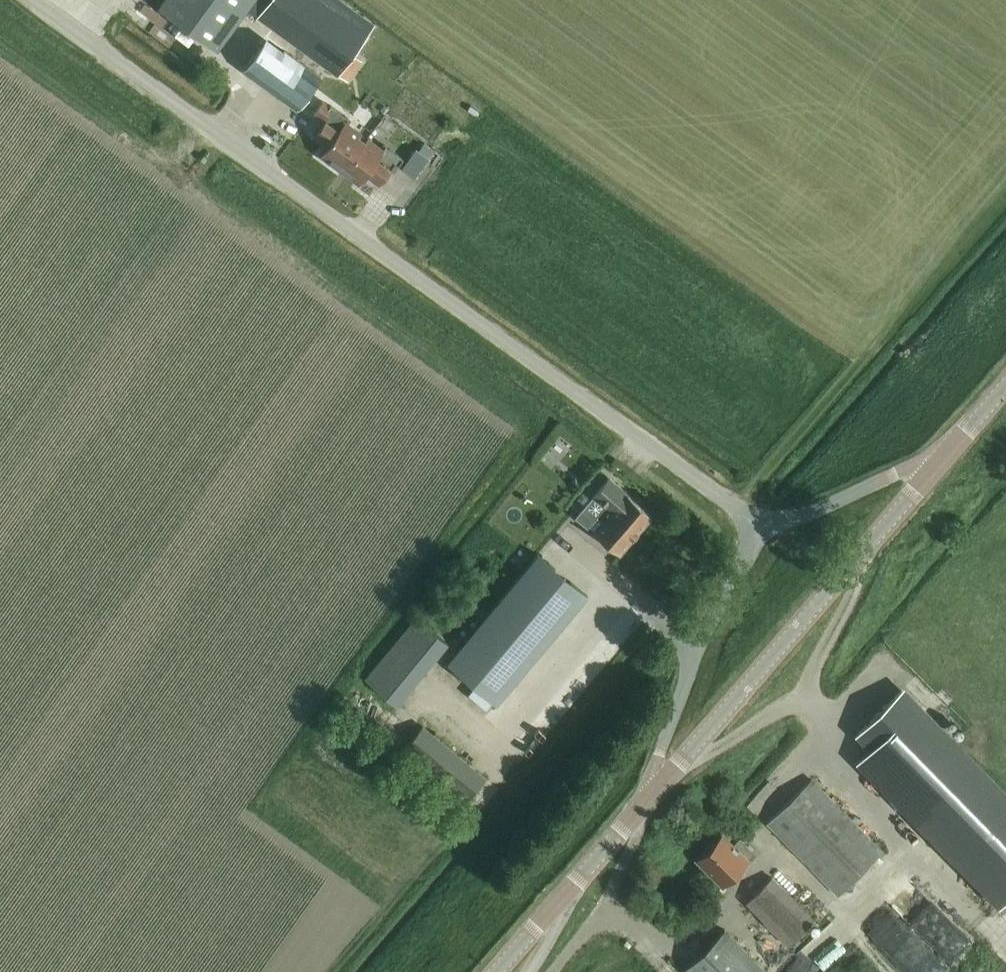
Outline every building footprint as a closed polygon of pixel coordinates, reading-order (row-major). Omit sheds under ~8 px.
[(228,32),(251,0),(162,0),(157,6),(216,48),(228,32)] [(289,36),(339,71),(367,32),(323,0),(315,0),(289,36)] [(313,112),(322,100),(330,90),(316,80),(320,75),(265,35),(241,67),(296,108),(300,102),(313,112)] [(399,116),(410,106),(402,97),(391,107),(399,116)] [(322,100),(313,112),(323,119),(313,133),(327,143),(320,153),(323,155),(324,160),(329,164),(334,163),(342,169),(363,140),(358,136),(360,132),(345,121),(348,117),(330,104),(329,105),(322,100)] [(418,146),(431,156),(448,133),(435,124),(418,146)] [(363,140),(342,169),(359,181),(366,172),(379,182),(394,161),(397,164),(402,157),(384,144),(381,148),(366,137),(363,140)] [(413,176),(425,160),(427,156),(415,147),(400,166),(413,176)] [(603,505),(586,524),(594,530),(593,531),(603,539),(618,552),(651,513),(607,476),(594,491),(591,495),(603,505)] [(518,567),(529,553),(519,546),(508,559),(518,567)] [(496,702),(587,594),(537,552),(446,660),(496,702)] [(395,704),(446,641),(414,615),(363,678),(395,704)] [(858,731),(872,746),(858,760),(999,903),(1005,897),(1005,796),(900,689),(858,731)] [(404,746),(431,768),(449,747),(422,724),(404,746)] [(431,768),(467,798),(472,792),(463,784),(476,769),(449,747),(431,768)] [(476,769),(463,784),(472,792),(485,776),(476,769)] [(839,893),(881,851),(810,778),(767,820),(839,893)] [(733,843),(720,831),(695,856),(722,883),(753,852),(739,838),(733,843)] [(925,865),(907,886),(952,922),(969,901),(925,865)] [(786,942),(812,917),(771,876),(745,901),(786,942)] [(887,918),(945,969),(986,923),(976,913),(955,937),(908,895),(887,918)] [(839,940),(843,926),(830,922),(826,936),(839,940)] [(766,971),(724,928),(682,969),(686,971),(765,971),(766,971)]
